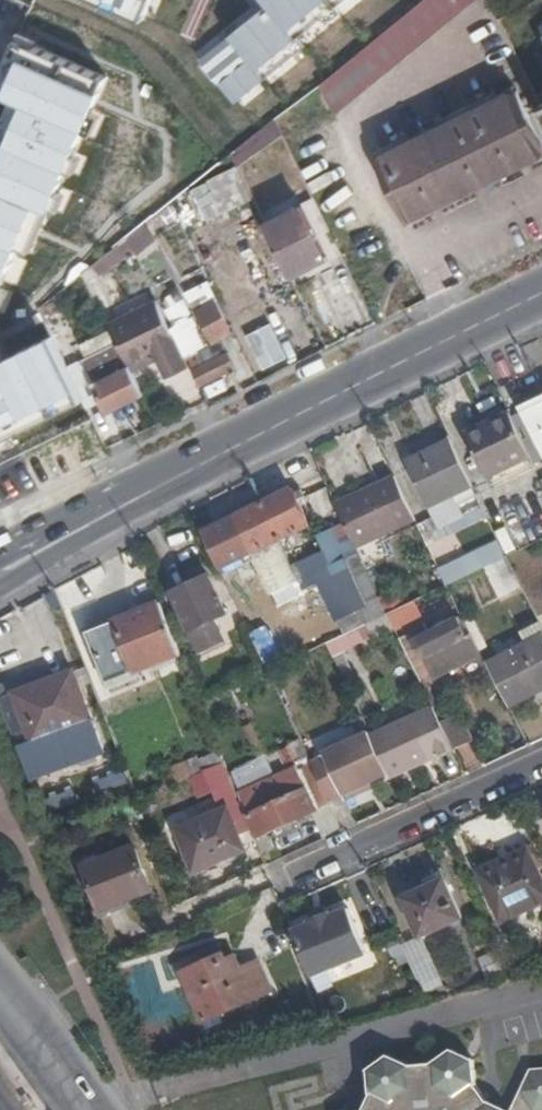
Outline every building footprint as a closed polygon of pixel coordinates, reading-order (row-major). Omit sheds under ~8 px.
[(148,16),(155,0),(110,0),(148,16)] [(200,59),(236,103),(305,47),(297,37),(344,0),(266,0),(270,5),(200,59)] [(476,0),(425,0),(364,49),(379,79),(476,0)] [(181,35),(198,57),(233,31),(216,8),(181,35)] [(112,72),(14,31),(0,67),(0,92),(14,99),(0,132),(0,302),(112,72)] [(336,115),(379,79),(364,49),(321,84),(336,115)] [(411,144),(441,205),(541,154),(541,142),(516,91),(411,144)] [(245,162),(283,133),(274,121),(237,150),(245,162)] [(409,221),(441,205),(411,144),(378,160),(409,221)] [(208,217),(254,196),(240,166),(194,187),(208,217)] [(340,252),(315,202),(303,208),(302,206),(265,225),(291,276),(340,252)] [(147,223),(80,272),(92,288),(159,239),(147,223)] [(177,343),(157,302),(108,326),(111,333),(117,345),(128,367),(160,351),(174,381),(192,373),(187,363),(177,343)] [(230,332),(217,303),(197,314),(211,342),(230,332)] [(180,342),(177,343),(187,363),(190,362),(202,386),(235,369),(227,352),(222,355),(217,346),(200,354),(186,325),(192,321),(190,316),(172,325),(180,342)] [(48,331),(8,353),(0,338),(0,437),(83,398),(48,331)] [(88,358),(73,366),(93,408),(103,403),(109,412),(142,396),(128,367),(117,345),(111,333),(82,347),(88,358)] [(251,353),(257,363),(280,348),(274,338),(251,353)] [(524,411),(541,449),(541,403),(524,411)] [(465,437),(487,481),(532,459),(510,415),(465,437)] [(428,507),(472,486),(451,443),(408,464),(428,507)] [(491,490),(537,468),(532,459),(487,481),(491,490)] [(355,550),(415,521),(395,479),(335,508),(342,523),(355,550)] [(292,489),(262,504),(279,541),(309,526),(292,489)] [(254,553),(279,541),(262,504),(236,516),(201,534),(218,570),(254,553)] [(330,529),(367,606),(374,620),(386,615),(355,550),(342,523),(330,529)] [(323,551),(291,566),(304,592),(319,584),(337,621),(367,606),(330,529),(316,535),(323,551)] [(439,565),(447,585),(487,568),(499,597),(521,588),(501,540),(439,565)] [(254,553),(218,570),(221,576),(257,559),(254,553)] [(202,656),(221,646),(209,623),(227,614),(210,576),(172,594),(202,656)] [(132,676),(181,656),(160,603),(112,622),(112,624),(87,633),(107,684),(131,674),(132,676)] [(437,623),(433,614),(416,623),(407,605),(386,615),(402,648),(414,641),(440,628),(437,623)] [(440,628),(459,618),(457,613),(437,623),(440,628)] [(414,641),(432,677),(481,655),(471,635),(469,636),(459,618),(440,628),(414,641)] [(333,655),(373,636),(367,624),(328,642),(333,655)] [(268,633),(252,640),(266,671),(282,664),(268,633)] [(486,664),(509,708),(541,691),(541,635),(486,664)] [(420,683),(432,677),(414,641),(402,648),(420,683)] [(14,693),(33,744),(91,722),(73,672),(14,693)] [(436,758),(453,751),(453,750),(440,724),(434,712),(373,739),(389,774),(391,779),(408,771),(406,767),(434,754),(436,758)] [(457,714),(440,724),(453,750),(470,741),(457,714)] [(96,737),(91,722),(33,744),(38,757),(96,737)] [(371,782),(389,774),(373,739),(369,733),(323,753),(324,755),(309,763),(312,770),(327,802),(343,795),(345,800),(363,792),(361,787),(371,782)] [(408,771),(436,758),(434,754),(406,767),(408,771)] [(222,811),(177,829),(193,871),(244,851),(238,835),(251,830),(245,815),(224,763),(205,771),(222,811)] [(255,811),(245,815),(251,830),(255,838),(329,806),(327,802),(312,770),(248,798),(255,811)] [(363,792),(373,787),(371,782),(361,787),(363,792)] [(131,842),(78,863),(97,912),(151,891),(131,842)] [(528,848),(479,871),(502,922),(541,904),(541,880),(528,848)] [(462,920),(445,880),(404,899),(422,937),(462,920)] [(292,933),(310,978),(366,956),(348,911),(330,918),(329,915),(309,923),(310,926),(292,933)] [(242,967),(233,949),(180,974),(202,1023),(271,993),(257,961),(242,967)] [(367,960),(311,979),(321,1005),(375,985),(367,960)] [(489,1101),(478,1083),(477,1059),(454,1049),(431,1064),(411,1065),(391,1055),(370,1070),(374,1094),(366,1109),(510,1109),(489,1101)] [(533,1069),(512,1109),(541,1109),(541,1068),(533,1069)]
